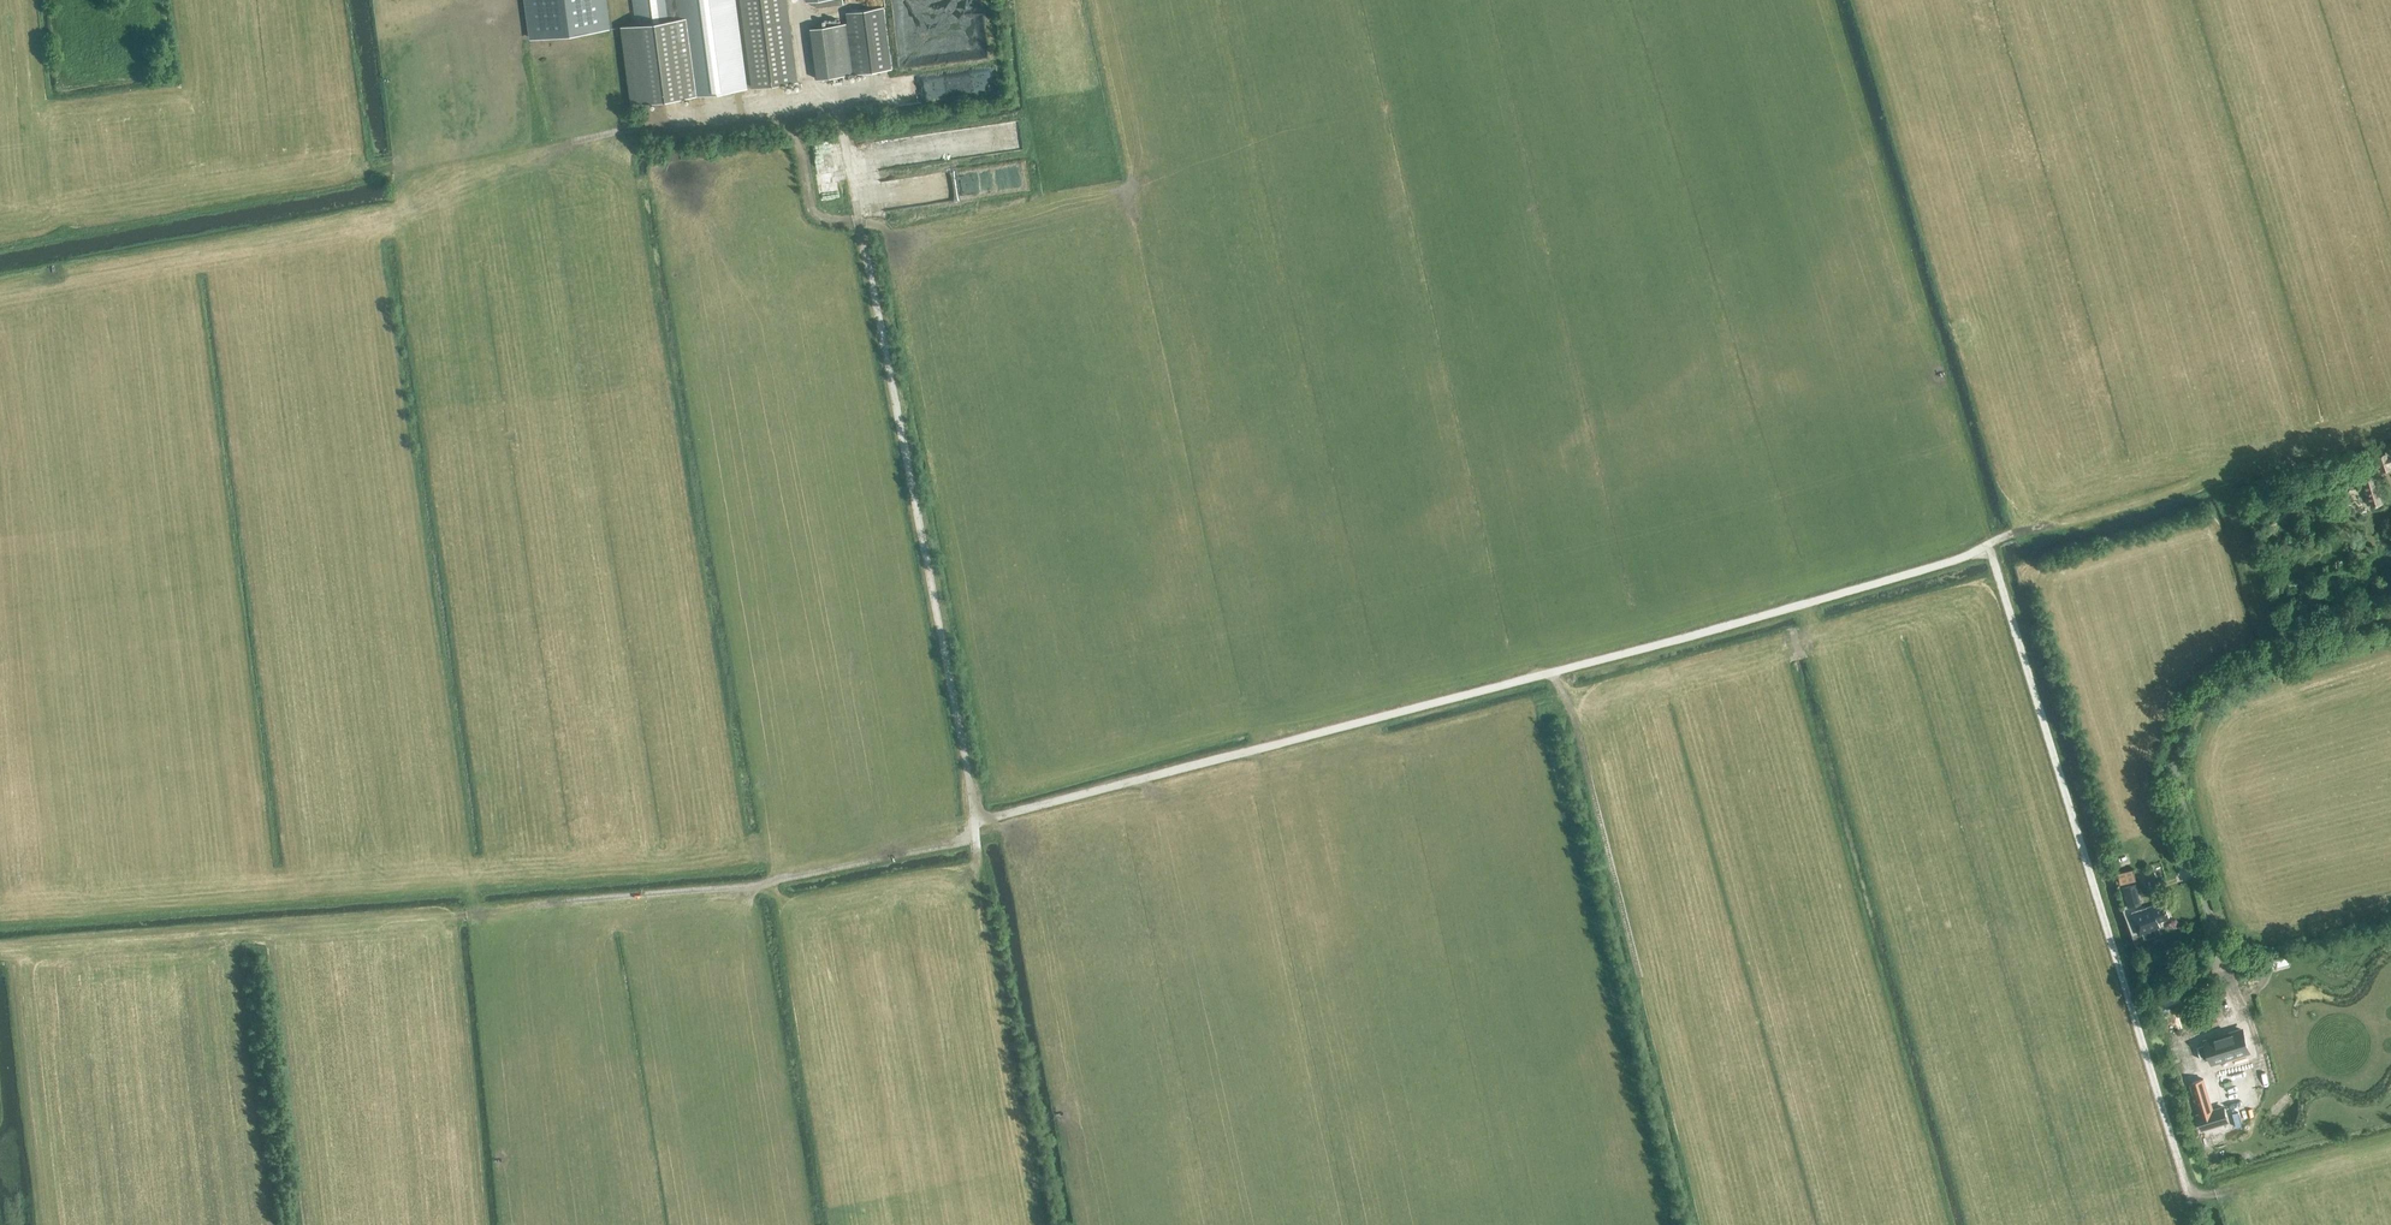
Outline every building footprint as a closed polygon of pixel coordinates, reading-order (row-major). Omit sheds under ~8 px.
[(605,0),(527,0),(532,39),(609,28),(605,0)] [(637,23),(621,26),(631,103),(746,88),(736,12),(734,0),(634,0),(637,23)] [(752,88),(798,82),(787,0),(741,0),(752,88)] [(815,0),(816,8),(843,5),(843,0),(818,0),(815,0)] [(817,79),(892,69),(883,7),(847,12),(848,22),(811,27),(817,79)] [(2386,454),(2376,457),(2381,473),(2390,471),(2390,469),(2390,468),(2390,458),(2387,459),(2386,454)] [(2372,506),(2382,503),(2378,491),(2381,490),(2376,471),(2360,476),(2368,504),(2371,503),(2372,506)] [(2350,494),(2359,492),(2357,484),(2348,486),(2350,494)] [(2167,841),(2170,851),(2179,849),(2177,839),(2167,841)] [(2136,881),(2133,869),(2118,873),(2121,885),(2136,881)] [(2127,908),(2134,906),(2141,905),(2140,902),(2136,884),(2122,888),(2127,908)] [(2136,912),(2131,914),(2139,936),(2160,929),(2157,922),(2169,918),(2165,907),(2154,911),(2152,906),(2146,908),(2144,901),(2140,902),(2141,905),(2134,906),(2136,912)] [(2292,964),(2290,956),(2272,961),(2268,962),(2268,964),(2270,970),(2292,964)] [(2159,992),(2164,1007),(2181,1001),(2176,986),(2159,992)] [(2180,1031),(2199,1025),(2201,1030),(2211,1027),(2209,1021),(2196,1025),(2193,1015),(2176,1020),(2180,1031)] [(2182,1032),(2186,1044),(2202,1039),(2198,1027),(2182,1032)] [(2206,1044),(2196,1047),(2201,1061),(2210,1058),(2212,1063),(2248,1052),(2241,1030),(2205,1041),(2206,1044)] [(2203,1080),(2190,1084),(2202,1115),(2200,1116),(2205,1130),(2230,1121),(2224,1107),(2214,1111),(2203,1080)]
